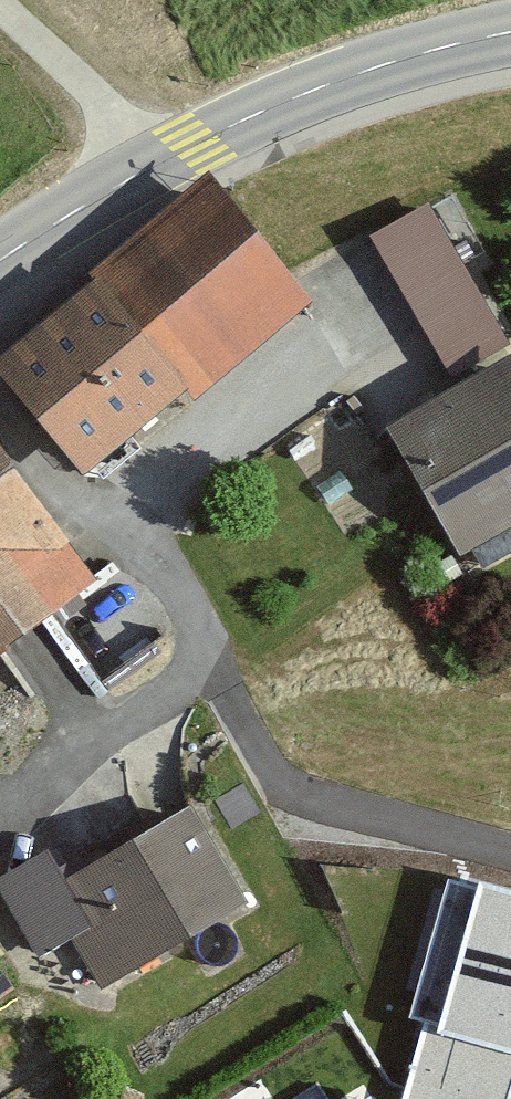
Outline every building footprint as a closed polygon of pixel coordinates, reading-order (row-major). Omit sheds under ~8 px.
[(226,182),(99,285),(189,399),(319,304),(226,182)] [(365,222),(440,362),(503,328),(429,189),(365,222)] [(99,285),(0,362),(0,378),(82,482),(189,399),(99,285)] [(377,426),(454,560),(510,527),(510,362),(505,352),(377,426)] [(0,451),(0,656),(98,585),(0,451)] [(0,882),(0,895),(37,958),(76,935),(111,993),(256,908),(195,804),(66,879),(50,852),(0,882)] [(479,883),(439,1034),(510,1053),(510,892),(479,883)] [(18,994),(0,968),(0,1007),(18,994)] [(439,1034),(420,1028),(401,1098),(510,1098),(510,1053),(439,1034)]
